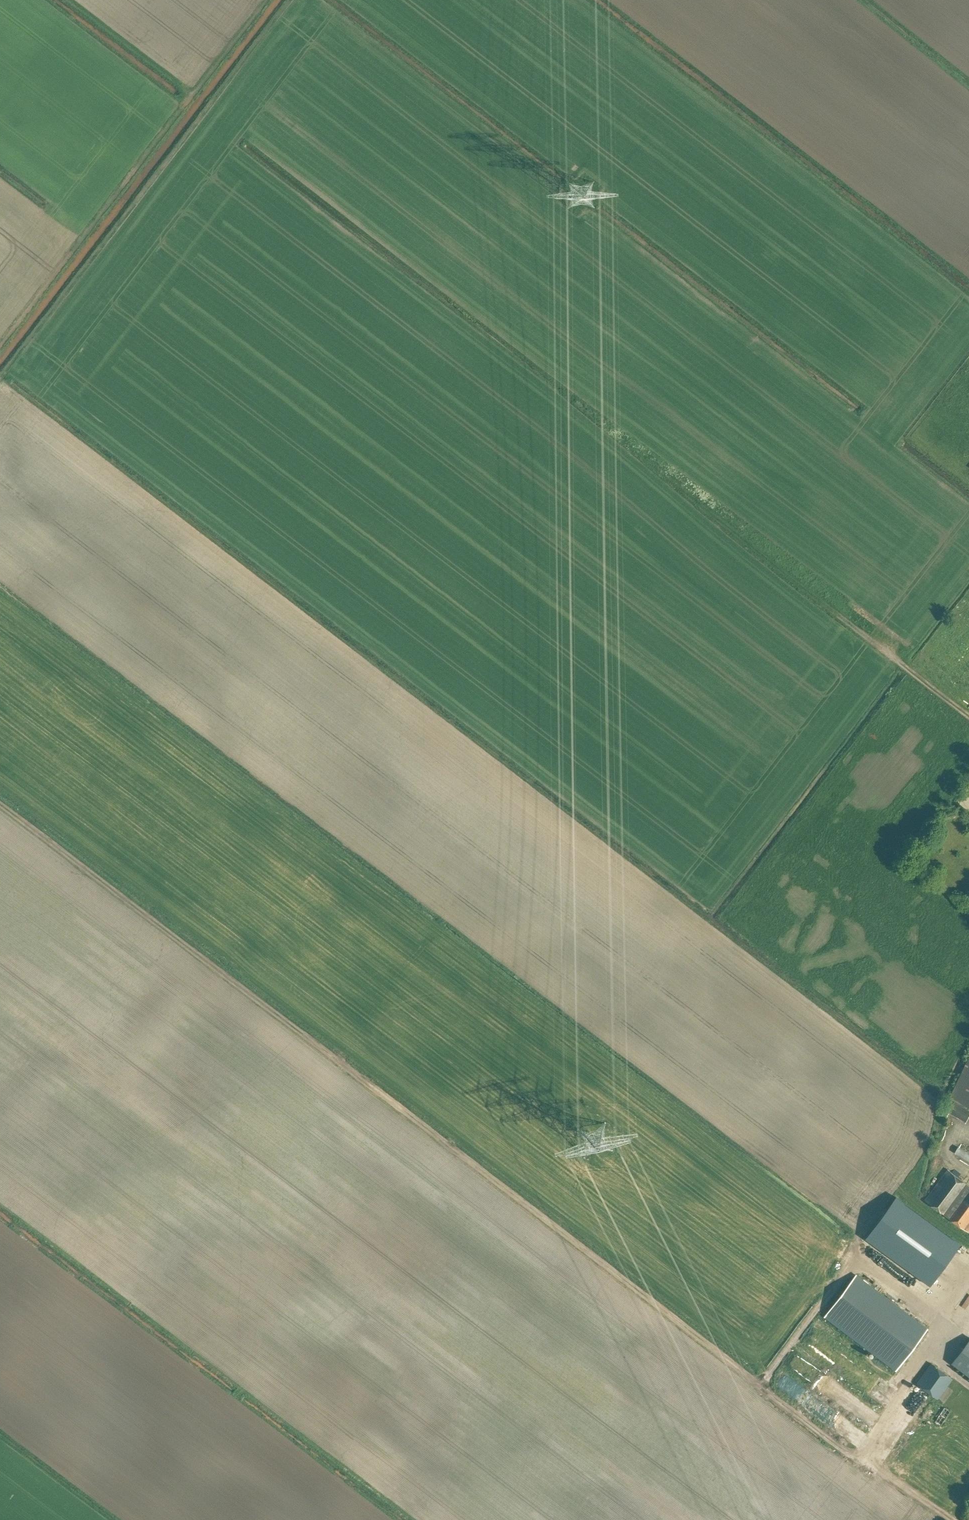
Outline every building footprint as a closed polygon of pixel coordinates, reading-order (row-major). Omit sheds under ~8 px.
[(951,1096),(968,1108),(968,1059),(951,1096)] [(954,1103),(949,1113),(966,1122),(968,1118),(968,1111),(954,1103)] [(968,1160),(968,1153),(960,1147),(956,1153),(968,1160)] [(948,1170),(925,1200),(968,1232),(968,1185),(948,1170)] [(865,1237),(930,1285),(961,1243),(897,1195),(865,1237)] [(896,1371),(927,1330),(856,1276),(824,1317),(896,1371)] [(951,1364),(968,1377),(968,1341),(951,1364)] [(931,1364),(916,1384),(937,1400),(939,1397),(945,1401),(953,1390),(947,1386),(952,1379),(931,1364)] [(944,1408),(936,1421),(941,1424),(949,1411),(944,1408)]
